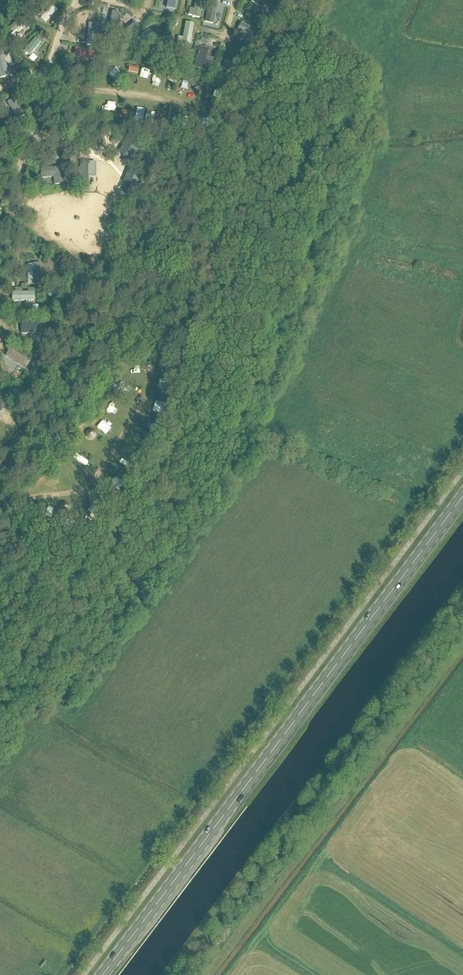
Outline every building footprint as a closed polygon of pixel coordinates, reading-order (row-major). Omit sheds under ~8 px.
[(183,5),(180,0),(170,0),(177,10),(183,5)] [(265,22),(273,4),(264,0),(253,0),(251,4),(257,6),(257,7),(263,10),(259,19),(265,22)] [(281,6),(274,3),(270,11),(277,15),(281,6)] [(208,39),(201,37),(199,43),(206,45),(208,39)] [(253,47),(248,45),(245,51),(250,53),(253,47)] [(56,51),(57,58),(68,56),(67,49),(56,51)] [(9,76),(3,55),(0,56),(0,79),(9,76)] [(130,66),(128,72),(137,74),(138,68),(130,66)] [(176,83),(176,81),(177,76),(169,74),(167,79),(167,81),(176,83)] [(129,113),(120,111),(119,117),(128,119),(129,113)] [(168,120),(158,118),(157,124),(166,127),(168,120)] [(118,153),(130,161),(139,149),(126,140),(118,153)] [(59,160),(54,155),(50,160),(55,165),(59,160)] [(129,185),(125,196),(132,198),(141,175),(127,169),(122,182),(129,185)] [(33,263),(32,285),(40,285),(40,264),(33,263)] [(12,293),(12,301),(34,301),(34,293),(12,293)] [(21,320),(21,333),(39,333),(39,319),(21,320)] [(10,349),(6,356),(27,368),(31,361),(10,349)] [(143,367),(143,368),(143,369),(144,370),(144,371),(145,372),(146,372),(146,373),(147,373),(148,373),(149,373),(150,372),(151,372),(151,371),(152,371),(152,370),(152,369),(153,368),(152,367),(152,366),(151,365),(150,364),(149,364),(148,364),(147,364),(146,364),(145,365),(144,365),(144,366),(144,367),(143,367)] [(0,412),(9,399),(0,393),(0,412)] [(8,403),(5,408),(10,411),(13,407),(8,403)] [(85,434),(85,435),(85,436),(86,437),(86,438),(87,439),(88,439),(89,440),(90,440),(91,440),(91,439),(92,439),(93,439),(93,438),(94,437),(94,436),(94,435),(94,434),(94,433),(93,432),(92,431),(91,431),(90,431),(89,431),(88,431),(87,432),(86,432),(86,433),(86,434),(85,434)] [(135,457),(135,458),(135,459),(135,460),(136,461),(136,462),(137,462),(138,463),(139,463),(140,463),(141,463),(142,463),(143,462),(144,461),(144,460),(145,459),(145,458),(145,457),(144,456),(144,455),(143,454),(142,454),(142,453),(141,453),(140,453),(139,453),(138,453),(137,454),(136,455),(136,456),(135,456),(135,457)] [(59,507),(59,508),(59,509),(59,510),(60,510),(60,511),(61,512),(62,512),(62,513),(63,513),(64,513),(65,513),(66,513),(66,512),(67,512),(68,511),(68,510),(69,510),(69,509),(69,508),(69,507),(69,506),(68,506),(68,505),(67,504),(66,503),(65,503),(64,503),(63,503),(62,503),(61,504),(60,505),(60,506),(59,506),(59,507)]
